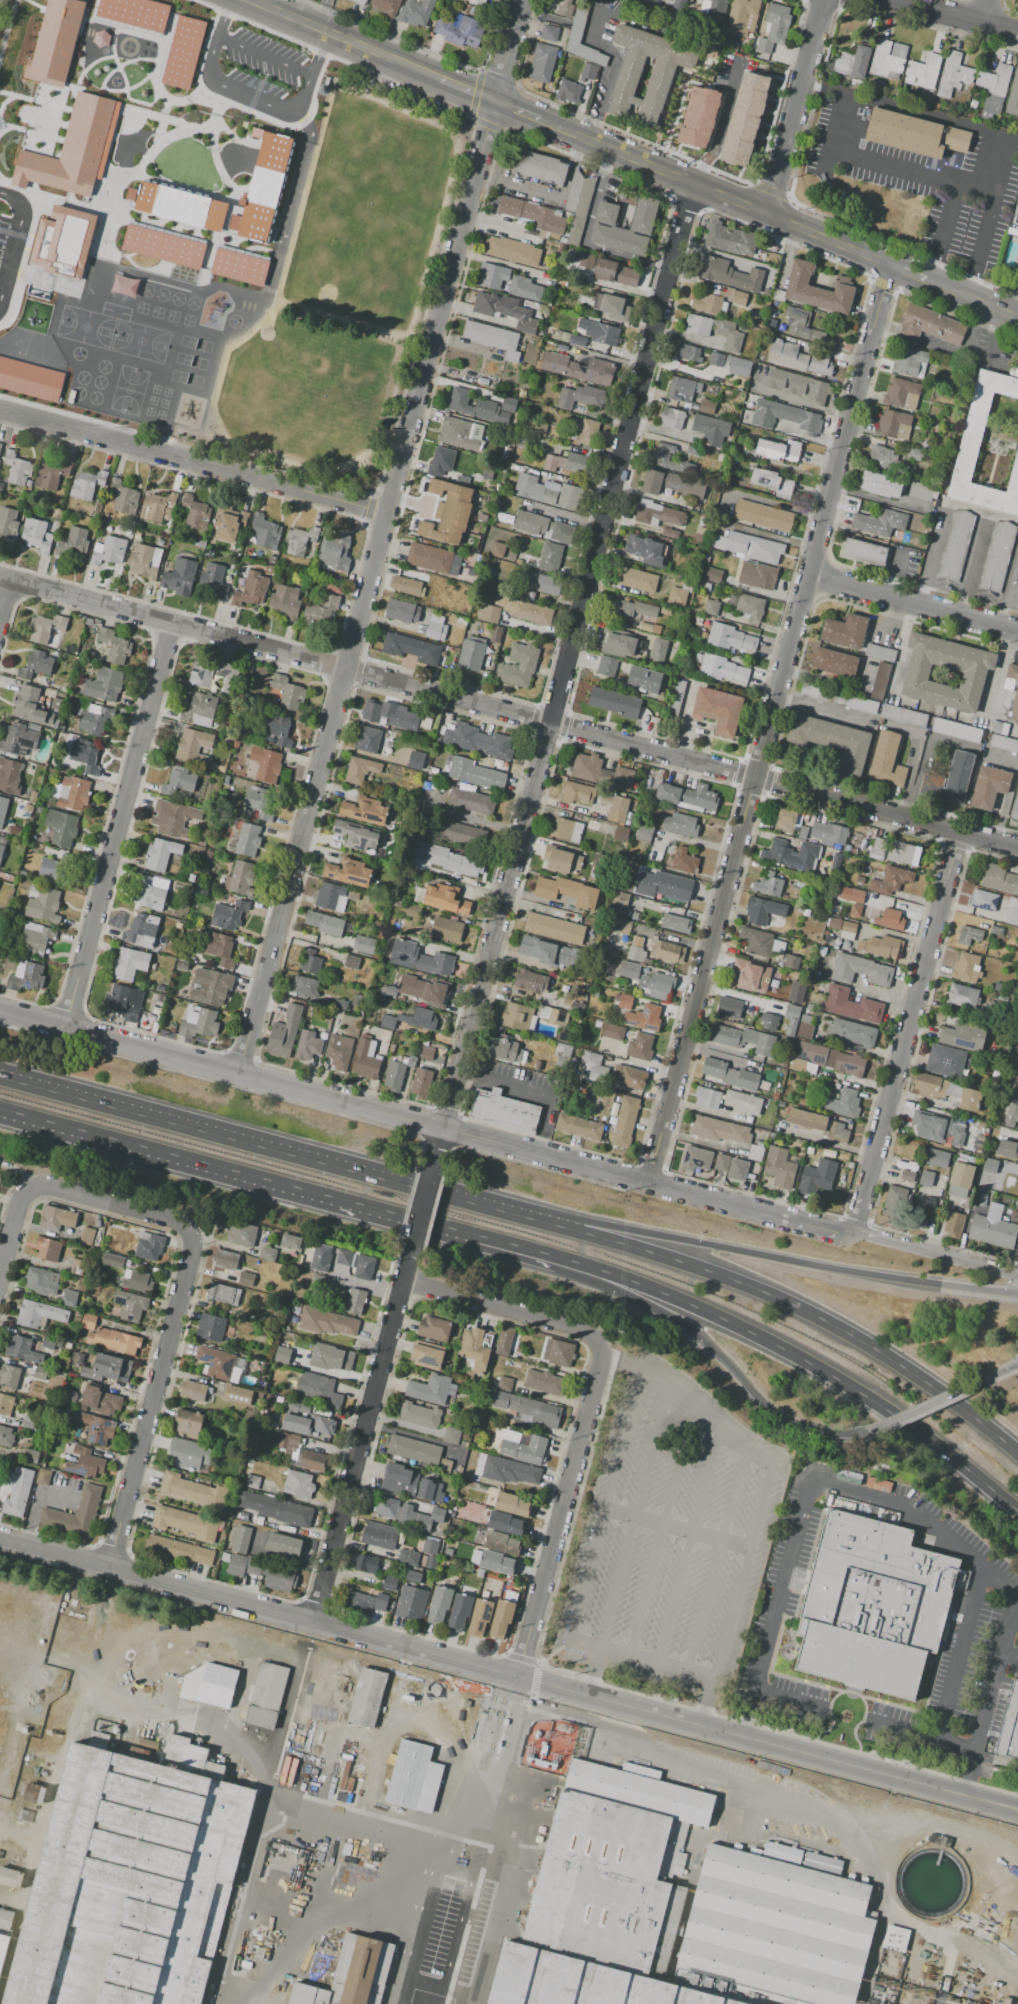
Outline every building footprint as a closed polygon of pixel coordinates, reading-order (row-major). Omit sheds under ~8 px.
[(27,78),(46,0),(81,0),(85,1),(64,87),(27,78)] [(95,16),(99,0),(145,0),(167,6),(159,34),(95,16)] [(369,5),(371,0),(401,0),(393,18),(379,12),(380,9),(369,5)] [(404,3),(405,0),(435,0),(424,27),(418,25),(416,28),(396,19),(402,5),(404,6),(405,3),(404,3)] [(548,1),(558,3),(555,14),(570,18),(574,5),(570,4),(571,0),(548,0),(548,1)] [(672,2),(669,9),(680,14),(687,0),(668,0),(672,2)] [(711,3),(706,21),(722,25),(728,0),(700,0),(711,3)] [(724,33),(751,40),(761,0),(732,0),(724,33)] [(578,3),(589,6),(579,43),(608,57),(603,67),(566,51),(578,3)] [(768,3),(763,22),(771,24),(766,39),(754,36),(751,49),(770,54),(773,42),(784,45),(794,9),(768,3)] [(456,13),(485,24),(476,48),(463,43),(461,47),(444,41),(445,37),(432,32),(438,16),(453,21),(456,13)] [(159,81),(177,14),(205,22),(187,89),(159,81)] [(617,23),(699,51),(692,70),(676,65),(654,129),(634,122),(639,107),(629,104),(625,117),(605,111),(627,48),(610,43),(617,23)] [(559,28),(558,32),(564,34),(562,40),(556,39),(555,43),(538,38),(542,24),(559,28)] [(898,83),(909,46),(878,38),(868,74),(898,83)] [(548,83),(558,48),(536,42),(531,59),(533,60),(528,78),(548,83)] [(871,49),(863,79),(832,71),(837,50),(854,54),(857,44),(871,49)] [(738,47),(737,53),(729,51),(731,45),(738,47)] [(975,69),(971,85),(958,81),(956,89),(952,88),(949,100),(935,97),(948,49),(962,53),(958,65),(975,69)] [(942,56),(928,52),(925,64),(908,60),(904,75),(906,75),(904,83),(933,91),(942,56)] [(1012,66),(999,116),(992,114),(991,120),(979,117),(987,88),(974,84),(978,70),(994,74),(998,62),(1012,66)] [(598,67),(583,63),(580,77),(594,81),(598,67)] [(1015,67),(1017,68),(1017,117),(1003,113),(1015,67)] [(687,91),(673,87),(677,71),(691,74),(687,91)] [(742,71),(727,124),(719,159),(743,166),(769,78),(742,71)] [(582,88),(578,98),(581,99),(578,106),(565,100),(564,103),(552,98),(561,79),(582,88)] [(75,90),(114,100),(89,196),(27,180),(24,188),(9,184),(18,148),(57,159),(75,90)] [(704,96),(693,139),(673,133),(678,114),(676,113),(680,96),(683,97),(684,91),(688,92),(704,96)] [(873,107),(971,133),(965,154),(943,148),(940,160),(864,140),(873,107)] [(263,130),(292,139),(265,244),(235,236),(263,130)] [(513,151),(524,153),(524,151),(559,160),(558,162),(568,165),(563,183),(548,179),(548,181),(520,174),(520,173),(508,169),(513,151)] [(575,166),(583,178),(575,213),(564,210),(575,166)] [(583,178),(575,213),(566,244),(578,247),(596,178),(583,178)] [(140,180),(227,203),(219,231),(132,208),(140,180)] [(1010,222),(1017,191),(1017,224),(1010,222)] [(600,201),(589,243),(644,257),(659,200),(638,195),(629,231),(614,227),(619,205),(600,201)] [(501,196),(554,209),(552,216),(566,219),(562,235),(532,228),(533,222),(497,213),(501,196)] [(79,280),(42,270),(43,266),(28,262),(40,217),(48,219),(52,203),(97,215),(79,280)] [(710,219),(704,245),(752,256),(757,233),(741,229),(741,231),(720,227),(721,221),(710,219)] [(205,243),(198,270),(120,249),(127,223),(205,243)] [(490,236),(540,249),(535,267),(486,254),(490,236)] [(550,250),(541,248),(543,241),(552,244),(550,250)] [(566,245),(563,253),(557,251),(559,244),(566,245)] [(216,246),(269,260),(262,285),(209,271),(216,246)] [(703,255),(697,277),(761,293),(766,271),(750,268),(749,275),(727,270),(729,261),(703,255)] [(596,257),(617,263),(616,265),(639,271),(635,288),(605,280),(606,277),(592,274),(596,257)] [(815,263),(793,257),(783,297),(847,313),(854,287),(836,282),(834,292),(806,285),(809,274),(812,275),(815,263)] [(481,262),(510,269),(507,282),(502,281),(500,291),(475,285),(481,262)] [(512,274),(507,294),(540,302),(544,287),(531,284),(532,279),(512,274)] [(693,298),(690,308),(725,317),(728,303),(722,302),(722,300),(744,306),(747,293),(734,290),(734,289),(726,287),(725,292),(707,287),(703,301),(693,298)] [(477,292),(490,296),(490,293),(518,300),(516,306),(531,310),(529,320),(537,322),(534,335),(514,330),(517,319),(494,313),(493,317),(472,312),(477,292)] [(603,293),(624,299),(623,305),(632,307),(627,324),(607,318),(608,313),(599,311),(603,293)] [(908,302),(967,326),(959,346),(921,331),(918,341),(899,336),(908,302)] [(785,306),(810,313),(807,327),(826,332),(823,343),(788,334),(790,325),(785,324),(787,317),(783,316),(785,306)] [(687,313),(734,325),(733,332),(742,334),(737,355),(723,351),(727,336),(709,332),(707,337),(683,332),(687,313)] [(579,318),(620,328),(615,346),(590,340),(591,336),(585,334),(586,329),(577,327),(579,318)] [(466,320),(519,334),(514,351),(520,352),(517,364),(503,360),(505,351),(469,342),(469,339),(462,337),(466,320)] [(568,342),(570,334),(587,338),(585,347),(568,342)] [(772,338),(798,345),(796,352),(809,355),(807,363),(810,364),(812,353),(834,358),(830,377),(805,370),(805,372),(766,362),(772,338)] [(557,349),(558,343),(568,346),(567,351),(557,349)] [(682,344),(700,348),(698,356),(702,357),(700,363),(697,362),(697,363),(678,358),(682,344)] [(898,346),(929,354),(922,380),(890,371),(893,363),(894,363),(898,346)] [(545,351),(540,369),(609,387),(615,364),(588,357),(586,365),(568,361),(569,357),(545,351)] [(711,351),(724,355),(721,367),(721,368),(708,364),(711,351)] [(56,401),(0,387),(0,354),(64,371),(56,401)] [(726,355),(751,361),(747,377),(728,372),(730,363),(725,362),(726,355)] [(770,369),(828,384),(823,404),(805,399),(806,395),(798,393),(797,395),(785,392),(785,390),(777,388),(777,390),(765,387),(770,369)] [(979,369),(1017,380),(1017,399),(993,393),(969,483),(1005,492),(1017,441),(1017,515),(945,496),(979,369)] [(672,377),(672,376),(703,384),(700,394),(694,392),(690,404),(667,398),(672,377)] [(889,376),(920,384),(913,410),(882,402),(889,376)] [(605,391),(582,385),(582,387),(576,386),(575,391),(561,387),(555,407),(570,411),(573,401),(600,408),(605,391)] [(453,386),(448,409),(492,419),(496,403),(476,398),(474,407),(466,405),(470,390),(453,386)] [(505,396),(518,400),(515,412),(502,409),(505,396)] [(701,398),(716,401),(712,415),(698,411),(701,398)] [(758,398),(822,416),(816,438),(797,432),(799,425),(775,418),(771,429),(751,423),(758,398)] [(663,406),(684,411),(679,430),(658,424),(659,419),(657,418),(659,411),(661,411),(663,406)] [(882,407),(913,415),(907,442),(876,434),(882,407)] [(695,414),(731,423),(727,438),(723,436),(720,448),(701,444),(703,434),(691,431),(695,414)] [(443,415),(474,424),(471,437),(480,439),(476,451),(436,441),(443,415)] [(583,418),(577,443),(594,447),(600,422),(583,418)] [(532,420),(547,424),(544,436),(529,432),(532,420)] [(759,440),(755,455),(778,460),(778,458),(796,462),(800,443),(787,440),(785,446),(759,440)] [(872,444),(867,464),(907,474),(909,464),(897,461),(899,456),(893,454),(894,450),(872,444)] [(501,459),(504,446),(511,448),(508,461),(501,459)] [(435,447),(455,451),(450,471),(442,469),(441,476),(426,473),(428,463),(431,464),(435,447)] [(6,448),(2,463),(11,465),(6,482),(24,487),(27,476),(30,477),(33,465),(30,464),(31,462),(14,457),(16,451),(6,448)] [(910,448),(924,452),(921,463),(907,459),(910,448)] [(592,458),(568,452),(567,459),(546,454),(542,470),(554,473),(556,467),(588,475),(592,458)] [(40,462),(34,486),(56,491),(61,473),(72,476),(75,463),(63,460),(61,465),(45,461),(44,464),(40,462)] [(524,466),(522,473),(507,469),(509,462),(524,466)] [(481,479),(484,467),(494,470),(491,481),(481,479)] [(645,467),(638,493),(656,498),(659,487),(704,498),(708,483),(645,467)] [(754,468),(765,471),(765,470),(777,473),(776,476),(794,481),(789,500),(774,496),(776,490),(749,483),(754,468)] [(75,472),(72,486),(77,498),(91,502),(95,484),(104,486),(107,472),(97,470),(95,476),(75,472)] [(863,470),(905,482),(903,491),(899,490),(897,499),(858,489),(863,470)] [(519,472),(513,495),(554,506),(560,484),(547,481),(545,488),(543,488),(544,485),(536,483),(537,477),(519,472)] [(112,476),(108,491),(116,493),(112,510),(130,515),(132,504),(136,505),(139,492),(119,487),(121,479),(112,476)] [(419,520),(415,534),(459,545),(462,531),(465,532),(472,504),(469,503),(473,489),(430,478),(426,493),(441,497),(442,491),(446,492),(437,531),(433,530),(435,524),(419,520)] [(912,481),(934,487),(930,502),(908,496),(912,481)] [(562,483),(585,489),(579,512),(556,506),(562,483)] [(145,492),(139,519),(161,524),(162,520),(172,523),(176,507),(179,508),(182,494),(168,491),(166,497),(145,492)] [(184,491),(180,506),(188,508),(184,525),(201,530),(204,521),(209,522),(212,509),(207,507),(207,505),(191,501),(193,494),(184,491)] [(738,499),(794,514),(789,532),(733,517),(738,499)] [(218,501),(212,528),(216,529),(214,538),(235,543),(239,525),(246,527),(249,513),(239,510),(239,512),(231,510),(232,504),(218,501)] [(697,511),(685,508),(686,501),(698,505),(697,511)] [(15,537),(18,522),(15,521),(17,511),(0,506),(0,533),(15,537)] [(638,506),(634,521),(649,525),(651,518),(683,526),(687,513),(661,507),(660,511),(638,506)] [(55,508),(64,510),(62,518),(53,515),(55,508)] [(882,508),(908,515),(904,530),(890,527),(888,537),(850,527),(853,513),(879,519),(882,508)] [(517,509),(550,519),(549,521),(554,523),(554,521),(576,528),(570,546),(548,539),(551,529),(547,528),(545,534),(538,531),(537,536),(512,528),(517,509)] [(255,511),(251,526),(260,528),(255,545),(277,551),(279,540),(282,527),(278,526),(278,525),(271,523),(271,522),(263,520),(264,513),(255,511)] [(953,511),(965,511),(975,516),(957,583),(947,577),(935,577),(953,511)] [(495,520),(498,512),(514,516),(512,524),(495,520)] [(25,517),(23,527),(20,540),(24,541),(23,544),(39,548),(38,553),(49,555),(54,535),(44,532),(46,522),(25,517)] [(86,525),(88,518),(96,521),(94,527),(86,525)] [(994,522),(1005,521),(1015,527),(997,594),(987,588),(976,588),(994,522)] [(65,524),(62,536),(67,537),(66,542),(57,540),(53,555),(62,558),(64,551),(85,556),(89,541),(85,540),(88,530),(65,524)] [(113,532),(115,526),(122,528),(120,534),(113,532)] [(291,528),(291,530),(287,529),(284,542),(288,543),(285,553),(304,557),(308,541),(317,543),(318,537),(320,538),(321,532),(320,531),(320,528),(310,526),(309,532),(291,528)] [(677,538),(660,534),(662,527),(679,532),(677,538)] [(728,530),(785,544),(783,554),(779,553),(776,564),(748,557),(749,556),(725,550),(724,551),(709,547),(709,546),(712,534),(727,537),(728,530)] [(325,531),(320,551),(337,555),(333,569),(348,573),(351,558),(344,556),(349,537),(325,531)] [(106,535),(103,545),(94,542),(89,565),(98,567),(99,560),(120,566),(124,551),(127,540),(106,535)] [(632,537),(662,544),(659,557),(664,558),(661,569),(641,564),(643,558),(625,553),(628,542),(631,542),(632,537)] [(846,537),(887,548),(882,567),(841,556),(846,537)] [(157,539),(165,541),(163,548),(155,546),(157,539)] [(198,540),(207,542),(205,548),(197,546),(198,540)] [(488,554),(492,541),(506,545),(503,558),(488,554)] [(544,541),(563,546),(556,573),(538,568),(544,541)] [(410,542),(453,553),(448,574),(405,563),(410,542)] [(136,543),(134,553),(130,552),(127,566),(131,567),(130,571),(145,574),(144,578),(155,581),(159,567),(158,566),(162,550),(136,543)] [(213,552),(212,558),(204,556),(205,549),(213,552)] [(320,555),(332,558),(330,565),(318,563),(320,555)] [(176,557),(198,563),(189,597),(175,593),(176,591),(158,586),(163,571),(172,573),(176,557)] [(742,561),(756,565),(756,563),(778,569),(772,591),(737,581),(742,561)] [(207,562),(205,572),(201,571),(198,585),(217,589),(215,597),(226,600),(229,586),(220,583),(224,566),(207,562)] [(265,572),(266,564),(274,566),(272,573),(265,572)] [(614,566),(658,576),(653,594),(610,583),(614,566)] [(706,567),(721,572),(718,583),(703,578),(706,567)] [(247,574),(243,591),(234,589),(230,604),(239,607),(241,600),(262,605),(266,590),(269,578),(258,575),(258,577),(247,574)] [(538,574),(558,579),(557,584),(562,585),(559,596),(538,591),(539,585),(536,584),(538,574)] [(395,576),(423,583),(419,597),(391,589),(395,576)] [(671,586),(681,589),(684,578),(694,581),(691,592),(692,593),(688,610),(666,604),(671,586)] [(278,584),(275,594),(271,593),(268,606),(287,611),(286,619),(296,622),(300,608),(290,605),(294,588),(278,584)] [(531,600),(519,596),(520,589),(533,593),(531,600)] [(306,604),(301,624),(312,627),(313,618),(334,623),(340,597),(321,593),(318,607),(306,604)] [(740,593),(765,600),(759,622),(748,619),(749,614),(735,610),(736,606),(727,604),(730,594),(739,596),(740,593)] [(502,597),(553,609),(549,626),(509,616),(510,612),(502,610),(503,607),(492,604),(494,596),(502,598),(502,597)] [(389,598),(421,607),(417,623),(411,621),(410,625),(383,618),(389,598)] [(706,600),(719,603),(716,616),(703,613),(704,610),(695,608),(697,598),(706,600)] [(614,600),(610,615),(630,620),(632,612),(656,618),(659,607),(635,601),(634,605),(614,600)] [(481,604),(501,609),(497,624),(477,619),(481,604)] [(825,618),(819,640),(860,651),(868,618),(847,613),(844,623),(825,618)] [(36,616),(30,641),(46,645),(50,629),(64,632),(68,618),(53,614),(51,620),(36,616)] [(431,614),(444,617),(442,625),(447,626),(443,641),(425,636),(431,614)] [(466,626),(454,623),(457,614),(468,617),(466,626)] [(642,622),(643,617),(654,620),(652,625),(642,622)] [(659,634),(639,628),(640,622),(661,627),(659,634)] [(713,622),(707,643),(729,649),(729,646),(739,648),(754,651),(757,637),(742,634),(743,633),(733,630),(734,627),(713,622)] [(489,641),(493,625),(504,628),(499,644),(489,641)] [(100,627),(115,630),(113,636),(129,640),(128,642),(132,643),(128,657),(125,656),(122,666),(105,662),(109,644),(96,641),(100,627)] [(606,629),(623,634),(618,652),(601,647),(606,629)] [(386,632),(442,647),(436,667),(416,662),(418,657),(402,653),(401,658),(381,652),(386,632)] [(910,632),(997,654),(994,670),(986,668),(975,713),(900,694),(911,649),(906,648),(910,632)] [(668,640),(654,637),(648,660),(662,664),(668,640)] [(463,638),(486,645),(478,673),(456,666),(463,638)] [(512,642),(525,645),(526,642),(534,644),(533,648),(540,649),(534,673),(531,672),(528,688),(496,680),(500,664),(511,666),(511,664),(518,665),(519,662),(507,659),(512,642)] [(868,643),(864,655),(893,663),(896,651),(868,643)] [(817,647),(858,658),(852,679),(811,668),(817,647)] [(31,649),(26,668),(19,666),(16,676),(30,680),(32,672),(47,675),(51,659),(44,657),(45,652),(31,649)] [(694,662),(696,653),(703,655),(700,664),(694,662)] [(704,653),(698,675),(720,680),(721,677),(745,683),(748,669),(724,663),(725,659),(704,653)] [(201,655),(241,665),(234,695),(221,692),(224,678),(212,675),(209,688),(191,684),(194,674),(190,673),(194,660),(199,662),(201,655)] [(600,655),(616,660),(612,675),(596,671),(600,655)] [(878,662),(891,665),(882,700),(870,697),(878,662)] [(632,663),(626,687),(657,695),(663,671),(632,663)] [(1008,663),(1017,665),(1017,669),(1017,684),(1013,682),(1014,679),(1004,676),(1008,663)] [(99,666),(124,672),(116,703),(84,694),(88,678),(95,680),(99,666)] [(279,708),(283,690),(270,687),(273,672),(286,676),(286,678),(288,678),(287,683),(303,687),(302,689),(306,690),(303,703),(299,702),(297,712),(279,708)] [(802,682),(878,702),(875,713),(799,693),(802,682)] [(21,684),(18,695),(15,694),(12,705),(14,706),(12,716),(44,725),(47,712),(35,709),(40,689),(21,684)] [(1008,718),(1017,684),(1017,721),(1008,718)] [(699,686),(742,698),(731,739),(714,735),(718,721),(691,714),(699,686)] [(592,687),(641,700),(636,720),(617,716),(618,712),(588,705),(592,687)] [(194,691),(218,697),(210,729),(178,720),(181,710),(189,712),(194,691)] [(366,699),(361,719),(379,723),(381,716),(388,718),(387,724),(417,732),(421,716),(406,712),(407,708),(382,701),(382,703),(366,699)] [(90,704),(115,710),(112,720),(106,718),(102,734),(99,733),(98,737),(85,734),(87,729),(77,727),(81,710),(88,711),(90,704)] [(884,704),(928,715),(924,729),(880,717),(884,704)] [(290,749),(276,746),(278,736),(264,733),(269,712),(290,717),(285,738),(293,739),(290,749)] [(792,713),(871,734),(860,778),(836,771),(841,751),(807,741),(806,747),(784,741),(792,713)] [(935,717),(985,731),(982,744),(931,731),(935,717)] [(445,728),(441,743),(511,761),(513,750),(508,749),(511,737),(492,733),(492,736),(477,732),(478,728),(467,725),(468,723),(455,720),(453,730),(445,728)] [(991,720),(1009,725),(1007,735),(989,731),(991,720)] [(11,726),(7,725),(6,732),(8,733),(6,741),(0,740),(0,751),(18,755),(20,747),(35,751),(39,732),(25,729),(26,725),(12,722),(11,726)] [(361,726),(382,731),(376,754),(353,748),(355,740),(357,741),(361,726)] [(183,727),(215,735),(211,749),(199,746),(197,754),(208,757),(205,768),(174,760),(183,727)] [(900,735),(880,730),(867,780),(902,789),(908,768),(894,764),(894,762),(893,762),(900,735)] [(992,734),(1017,741),(1017,753),(989,745),(992,734)] [(68,758),(69,759),(73,743),(83,745),(84,742),(99,745),(97,750),(108,752),(104,768),(99,767),(97,777),(83,773),(85,764),(81,763),(79,773),(65,770),(68,758)] [(252,745),(263,747),(262,749),(282,754),(280,764),(281,765),(279,775),(277,775),(275,784),(254,780),(259,762),(248,760),(252,745)] [(570,776),(577,749),(598,754),(597,758),(602,760),(599,768),(614,772),(616,766),(634,770),(629,791),(570,776)] [(410,750),(426,754),(422,772),(405,767),(410,750)] [(954,750),(975,755),(962,805),(919,794),(925,771),(947,777),(954,750)] [(351,755),(382,763),(379,774),(368,771),(367,775),(365,774),(361,787),(344,783),(351,755)] [(453,755),(447,777),(502,792),(506,774),(472,765),(473,761),(453,755)] [(19,796),(0,791),(0,768),(1,766),(0,766),(0,757),(22,763),(18,778),(20,779),(19,785),(21,786),(19,796)] [(173,764),(168,786),(161,784),(159,792),(191,800),(196,776),(186,774),(188,768),(173,764)] [(980,765),(1011,773),(1006,795),(995,792),(990,811),(969,806),(980,765)] [(63,777),(71,779),(71,777),(90,781),(87,792),(90,793),(87,805),(83,804),(81,812),(55,806),(58,797),(67,799),(70,787),(61,785),(63,777)] [(564,781),(597,789),(595,797),(592,797),(590,806),(572,801),(571,803),(561,801),(563,792),(561,791),(564,781)] [(659,783),(706,794),(707,791),(717,794),(716,797),(719,797),(715,814),(655,799),(659,783)] [(242,806),(247,789),(250,789),(251,785),(273,791),(268,812),(273,813),(271,823),(257,820),(259,810),(242,806)] [(450,786),(496,799),(491,817),(445,804),(450,786)] [(1010,818),(1017,788),(1017,820),(1010,818)] [(629,799),(623,824),(607,821),(611,805),(599,802),(602,791),(615,794),(615,796),(629,799)] [(389,808),(384,828),(338,815),(342,801),(356,805),(359,794),(368,796),(369,793),(377,795),(375,800),(381,802),(380,806),(389,808)] [(2,830),(0,830),(0,797),(10,800),(2,830)] [(156,799),(204,811),(201,822),(185,818),(183,828),(189,830),(187,840),(156,832),(157,826),(149,824),(151,815),(156,816),(157,812),(153,811),(156,799)] [(779,808),(797,813),(792,834),(773,829),(779,808)] [(48,809),(79,816),(70,849),(50,844),(54,828),(43,825),(48,809)] [(664,817),(670,818),(672,811),(688,815),(686,822),(695,824),(691,838),(661,830),(664,817)] [(556,816),(583,823),(578,843),(549,836),(553,822),(555,823),(556,816)] [(335,818),(380,831),(375,849),(367,847),(366,851),(350,847),(349,848),(342,846),(345,835),(331,832),(335,818)] [(438,836),(442,819),(487,831),(482,848),(438,836)] [(235,853),(242,822),(261,827),(258,837),(261,838),(258,850),(255,849),(253,857),(235,853)] [(654,825),(650,843),(635,839),(639,822),(654,825)] [(813,822),(825,825),(826,822),(848,828),(844,846),(832,843),(831,847),(819,844),(820,840),(809,837),(813,822)] [(613,838),(627,839),(628,827),(614,826),(613,838)] [(801,826),(808,827),(804,840),(797,839),(801,826)] [(758,859),(761,849),(769,851),(773,837),(785,841),(784,846),(792,848),(790,854),(797,856),(801,841),(820,846),(812,874),(758,859)] [(154,838),(184,845),(181,855),(169,852),(164,874),(144,869),(147,857),(145,856),(148,844),(153,845),(154,838)] [(874,838),(887,841),(882,861),(867,857),(869,851),(871,852),(874,838)] [(861,840),(868,842),(865,853),(858,851),(861,840)] [(891,840),(914,846),(909,865),(899,862),(898,864),(885,860),(891,840)] [(478,878),(456,872),(456,870),(428,862),(433,844),(461,852),(460,855),(482,861),(478,878)] [(670,868),(694,874),(697,857),(684,855),(686,847),(675,845),(670,868)] [(545,846),(583,855),(580,870),(572,868),(571,874),(567,873),(566,875),(560,874),(560,871),(555,870),(555,872),(546,870),(548,860),(542,859),(545,846)] [(834,853),(843,855),(837,877),(829,875),(834,853)] [(43,857),(38,880),(65,886),(72,857),(61,854),(59,861),(43,857)] [(366,888),(321,876),(325,863),(340,867),(343,856),(349,857),(349,859),(365,863),(364,867),(372,869),(366,888)] [(223,889),(226,876),(230,877),(235,859),(254,863),(251,873),(255,874),(252,888),(254,889),(252,896),(223,889)] [(979,886),(1017,896),(1017,872),(1017,876),(1004,872),(1005,867),(985,862),(979,886)] [(914,872),(911,882),(904,880),(903,884),(899,883),(897,892),(891,891),(890,896),(867,889),(870,878),(881,881),(885,865),(914,872)] [(750,892),(753,880),(760,882),(760,880),(764,881),(767,870),(774,872),(773,877),(783,880),(778,899),(750,892)] [(639,871),(634,893),(654,898),(655,893),(689,901),(694,881),(655,871),(654,875),(639,871)] [(141,873),(134,899),(140,901),(139,905),(161,911),(167,890),(150,886),(153,876),(141,873)] [(538,877),(555,881),(556,877),(581,884),(581,885),(601,890),(595,912),(574,907),(576,898),(557,893),(555,901),(533,896),(538,877)] [(323,882),(347,888),(341,913),(314,905),(319,886),(322,887),(323,882)] [(422,903),(427,885),(435,887),(436,883),(443,885),(444,882),(450,883),(450,886),(460,889),(458,898),(471,902),(468,915),(422,903)] [(842,886),(849,888),(846,900),(838,898),(842,886)] [(41,887),(61,892),(55,915),(61,916),(59,925),(24,916),(29,897),(37,899),(41,887)] [(865,892),(862,904),(848,900),(851,888),(865,892)] [(347,898),(350,889),(359,891),(357,901),(347,898)] [(997,895),(993,912),(968,905),(973,889),(997,895)] [(616,891),(629,894),(625,909),(612,906),(616,891)] [(864,905),(867,894),(875,896),(872,907),(864,905)] [(746,923),(748,916),(745,916),(747,910),(745,909),(748,895),(788,905),(785,917),(768,912),(764,928),(746,923)] [(876,895),(884,897),(881,909),(873,907),(876,895)] [(1010,897),(1017,899),(1017,916),(1017,920),(1017,926),(1003,922),(1010,897)] [(211,925),(216,902),(233,906),(235,898),(251,902),(249,911),(246,910),(245,912),(241,911),(239,918),(240,921),(239,925),(237,927),(234,926),(233,931),(211,925)] [(405,903),(422,907),(419,919),(402,914),(405,903)] [(836,903),(843,905),(840,913),(833,911),(836,903)] [(851,903),(862,906),(859,918),(848,915),(851,903)] [(902,932),(872,924),(875,915),(881,916),(884,907),(901,912),(900,917),(905,919),(902,932)] [(802,915),(804,908),(810,910),(808,916),(802,915)] [(307,910),(344,920),(340,937),(318,932),(319,928),(303,924),(307,910)] [(137,912),(159,918),(151,948),(120,941),(122,929),(129,931),(133,915),(136,916),(137,912)] [(528,912),(586,927),(581,946),(523,931),(528,912)] [(631,919),(632,912),(641,914),(639,921),(631,919)] [(659,928),(663,913),(692,920),(688,935),(659,928)] [(428,939),(434,916),(462,923),(456,947),(428,939)] [(841,920),(838,930),(825,926),(828,917),(841,920)] [(619,918),(631,921),(629,930),(617,928),(619,918)] [(844,920),(857,924),(855,933),(841,930),(844,920)] [(956,943),(961,925),(984,931),(981,941),(970,938),(968,946),(956,943)] [(989,933),(991,925),(1003,928),(1001,936),(989,933)] [(24,928),(41,933),(42,926),(57,930),(55,940),(47,938),(43,958),(18,952),(24,928)] [(740,926),(775,935),(768,959),(743,952),(746,939),(737,937),(740,926)] [(208,935),(217,937),(218,934),(231,938),(230,942),(232,942),(228,958),(233,959),(232,961),(234,962),(232,970),(218,967),(220,957),(204,953),(208,935)] [(522,934),(553,942),(549,958),(541,956),(540,958),(517,952),(522,934)] [(356,935),(353,950),(373,955),(377,940),(356,935)] [(903,941),(900,952),(897,951),(895,960),(856,950),(858,941),(870,940),(871,936),(880,939),(882,935),(903,941)] [(395,938),(388,963),(449,978),(455,957),(434,952),(432,957),(417,954),(419,944),(395,938)] [(654,939),(685,947),(681,964),(650,956),(654,939)] [(554,944),(571,949),(571,948),(580,950),(575,969),(559,965),(558,968),(549,966),(554,944)] [(626,959),(629,944),(644,948),(643,951),(648,952),(646,958),(652,959),(650,965),(626,959)] [(120,946),(150,954),(146,972),(135,969),(132,983),(112,978),(115,968),(113,967),(115,957),(117,957),(120,946)] [(300,971),(306,948),(315,950),(314,956),(322,958),(318,975),(300,971)] [(949,978),(954,960),(957,960),(959,951),(980,957),(977,966),(979,966),(978,971),(982,972),(980,979),(976,978),(974,984),(949,978)] [(837,952),(874,961),(873,963),(893,968),(888,988),(865,982),(867,976),(853,972),(850,985),(830,980),(837,952)] [(346,954),(360,957),(357,971),(343,967),(346,954)] [(783,967),(786,954),(799,958),(796,971),(783,967)] [(733,958),(756,964),(750,988),(727,982),(733,958)] [(615,974),(619,959),(641,965),(638,980),(615,974)] [(26,961),(22,979),(8,975),(5,988),(19,992),(20,987),(41,992),(45,977),(41,976),(43,966),(26,961)] [(188,1000),(191,988),(195,989),(196,985),(192,984),(196,967),(210,970),(210,969),(234,975),(231,990),(228,990),(226,999),(223,999),(221,1008),(188,1000)] [(519,968),(530,970),(529,972),(549,977),(546,991),(541,989),(540,995),(529,992),(530,990),(523,988),(522,990),(515,988),(516,986),(512,985),(515,975),(517,975),(519,968)] [(403,973),(416,977),(416,979),(432,984),(431,986),(435,987),(432,999),(427,997),(427,1000),(397,993),(403,973)] [(673,978),(669,994),(666,993),(664,1001),(638,995),(642,978),(650,980),(652,973),(673,978)] [(294,975),(319,982),(315,998),(292,993),(294,986),(292,985),(294,975)] [(787,1000),(792,980),(806,984),(801,1004),(787,1000)] [(945,1003),(951,982),(979,990),(974,1011),(945,1003)] [(113,983),(143,992),(135,1023),(120,1019),(121,1012),(102,1007),(106,993),(110,994),(113,983)] [(822,1011),(858,1020),(859,1019),(879,1024),(884,1005),(861,999),(859,1004),(846,1001),(849,989),(829,983),(822,1011)] [(382,985),(388,986),(388,985),(398,988),(395,998),(380,994),(382,985)] [(617,1007),(620,993),(633,996),(630,1010),(617,1007)] [(352,994),(365,997),(362,1007),(350,1004),(352,994)] [(720,996),(743,1002),(738,1019),(715,1013),(720,996)] [(334,999),(347,1002),(344,1011),(332,1007),(334,999)] [(507,1001),(533,1008),(527,1032),(501,1026),(503,1019),(500,1018),(503,1008),(505,1009),(507,1001)] [(572,1002),(584,1005),(581,1016),(569,1013),(572,1002)] [(303,1007),(290,1058),(267,1052),(268,1047),(266,1046),(272,1021),(285,1024),(286,1017),(284,1016),(287,1003),(303,1007)] [(621,1024),(624,1011),(635,1014),(636,1011),(642,1012),(644,1003),(661,1007),(655,1032),(621,1024)] [(786,1004),(801,1008),(793,1038),(785,1036),(790,1020),(782,1018),(786,1004)] [(410,1005),(435,1011),(433,1020),(436,1021),(433,1030),(396,1021),(393,1030),(379,1027),(382,1014),(397,1017),(398,1013),(407,1016),(410,1005)] [(540,1005),(558,1010),(554,1023),(536,1019),(540,1005)] [(199,1007),(217,1012),(214,1021),(219,1022),(216,1036),(211,1034),(210,1037),(195,1033),(193,1040),(178,1036),(181,1020),(186,1021),(189,1010),(198,1012),(199,1007)] [(761,1012),(779,1017),(775,1032),(762,1028),(763,1024),(758,1023),(761,1012)] [(796,1035),(802,1013),(812,1016),(810,1023),(814,1024),(810,1039),(796,1035)] [(834,1018),(878,1029),(873,1051),(861,1048),(861,1045),(852,1043),(852,1045),(842,1042),(842,1041),(830,1037),(831,1036),(825,1035),(828,1022),(833,1023),(834,1018)] [(938,1043),(942,1027),(954,1030),(957,1019),(987,1027),(980,1054),(938,1043)] [(604,1022),(626,1027),(622,1042),(600,1036),(604,1022)] [(713,1023),(710,1035),(713,1036),(712,1041),(742,1048),(743,1042),(755,1045),(753,1054),(772,1058),(777,1037),(744,1029),(744,1031),(713,1023)] [(323,1041),(320,1056),(311,1054),(309,1060),(305,1059),(305,1063),(292,1059),(300,1028),(316,1032),(314,1039),(323,1041)] [(390,1032),(387,1044),(378,1041),(381,1030),(390,1032)] [(650,1061),(624,1055),(628,1040),(634,1041),(637,1031),(653,1035),(650,1050),(652,1051),(650,1061)] [(354,1039),(346,1072),(333,1069),(334,1067),(330,1066),(331,1059),(324,1057),(330,1033),(354,1039)] [(359,1037),(376,1041),(373,1053),(382,1056),(376,1081),(357,1076),(357,1073),(350,1071),(359,1037)] [(498,1039),(519,1044),(517,1048),(528,1051),(525,1063),(519,1062),(519,1063),(514,1062),(514,1064),(488,1057),(492,1044),(497,1045),(498,1039)] [(799,1040),(795,1057),(811,1061),(810,1063),(833,1069),(833,1071),(861,1078),(866,1059),(838,1052),(839,1050),(799,1040)] [(924,1070),(931,1042),(966,1052),(959,1079),(924,1070)] [(558,1043),(573,1046),(567,1068),(553,1064),(558,1043)] [(419,1058),(422,1045),(435,1048),(431,1061),(419,1058)] [(583,1050),(601,1055),(599,1065),(608,1067),(604,1083),(587,1078),(589,1070),(578,1067),(581,1055),(582,1056),(583,1050)] [(757,1093),(721,1083),(723,1078),(700,1072),(704,1055),(729,1062),(727,1068),(739,1071),(740,1069),(762,1075),(757,1093)] [(788,1069),(791,1057),(808,1061),(804,1073),(788,1069)] [(406,1065),(399,1094),(390,1092),(391,1087),(383,1085),(390,1061),(406,1065)] [(642,1090),(610,1082),(615,1063),(647,1071),(642,1090)] [(416,1067),(434,1072),(426,1102),(416,1099),(417,1094),(410,1092),(416,1067)] [(993,1071),(1001,1073),(999,1080),(992,1078),(993,1071)] [(918,1072),(963,1084),(962,1087),(981,1092),(976,1112),(958,1107),(960,1099),(946,1095),(945,1098),(937,1096),(936,1101),(916,1096),(918,1090),(913,1089),(918,1072)] [(1013,1085),(1017,1086),(1017,1098),(1010,1096),(1013,1085)] [(721,1093),(717,1109),(695,1104),(697,1097),(694,1096),(696,1086),(721,1093)] [(856,1090),(855,1096),(859,1097),(857,1106),(860,1107),(857,1119),(822,1110),(825,1097),(838,1100),(841,1086),(856,1090)] [(476,1088),(468,1117),(483,1121),(484,1118),(534,1132),(541,1107),(499,1096),(501,1089),(493,1087),(491,1092),(476,1088)] [(727,1089),(764,1099),(759,1118),(753,1116),(754,1115),(737,1110),(738,1107),(723,1103),(727,1089)] [(773,1092),(780,1093),(778,1100),(771,1099),(773,1092)] [(622,1095),(640,1100),(628,1149),(610,1145),(622,1095)] [(1007,1098),(1002,1125),(1016,1128),(1017,1116),(1017,1100),(1007,1098)] [(828,1118),(824,1132),(813,1129),(812,1131),(799,1128),(800,1126),(785,1122),(789,1107),(828,1118)] [(961,1147),(915,1135),(918,1126),(913,1125),(917,1112),(943,1119),(943,1117),(952,1120),(951,1124),(966,1128),(961,1147)] [(559,1113),(554,1130),(599,1142),(603,1124),(559,1113)] [(694,1115),(753,1129),(749,1145),(719,1137),(718,1141),(689,1134),(694,1115)] [(830,1120),(844,1124),(842,1129),(850,1131),(848,1140),(826,1134),(830,1120)] [(978,1120),(987,1122),(984,1131),(976,1129),(978,1120)] [(996,1156),(1001,1139),(1017,1144),(1014,1161),(996,1156)] [(686,1144),(713,1151),(708,1171),(694,1167),(693,1173),(679,1169),(686,1144)] [(762,1162),(747,1158),(751,1144),(765,1148),(762,1162)] [(791,1191),(773,1186),(775,1176),(762,1172),(769,1145),(788,1150),(785,1161),(798,1164),(791,1191)] [(924,1163),(928,1148),(950,1154),(946,1169),(924,1163)] [(717,1153),(731,1157),(727,1174),(713,1170),(717,1153)] [(985,1157),(998,1161),(995,1174),(981,1170),(985,1157)] [(836,1163),(829,1189),(809,1184),(806,1194),(797,1192),(804,1165),(816,1168),(819,1158),(836,1163)] [(968,1190),(948,1184),(954,1162),(974,1167),(968,1190)] [(913,1182),(899,1179),(902,1170),(915,1173),(913,1182)] [(922,1170),(934,1173),(930,1188),(918,1185),(922,1170)] [(881,1214),(889,1185),(907,1190),(905,1199),(909,1200),(903,1220),(881,1214)] [(974,1202),(977,1189),(985,1191),(981,1204),(974,1202)] [(934,1203),(927,1227),(911,1223),(918,1198),(934,1203)] [(999,1221),(1017,1226),(1017,1230),(1012,1251),(967,1238),(973,1214),(987,1218),(991,1203),(1003,1206),(999,1221)] [(44,1205),(78,1213),(74,1228),(60,1225),(58,1233),(38,1228),(44,1205)] [(965,1215),(958,1240),(947,1237),(948,1234),(943,1233),(949,1211),(965,1215)] [(231,1221),(259,1228),(254,1248),(226,1241),(231,1221)] [(83,1227),(96,1230),(92,1246),(79,1242),(83,1227)] [(140,1232),(166,1238),(161,1255),(158,1254),(156,1261),(134,1255),(140,1232)] [(283,1233),(296,1237),(294,1248),(280,1245),(283,1233)] [(38,1236),(62,1242),(57,1264),(37,1259),(39,1251),(35,1250),(38,1236)] [(315,1243),(331,1247),(325,1273),(308,1269),(315,1243)] [(262,1246),(276,1249),(273,1260),(260,1257),(262,1246)] [(218,1249),(240,1254),(236,1271),(213,1266),(214,1262),(211,1261),(213,1252),(217,1253),(218,1249)] [(339,1250),(353,1253),(350,1267),(336,1264),(339,1250)] [(103,1252),(125,1258),(122,1268),(101,1263),(103,1252)] [(359,1254),(376,1258),(370,1281),(354,1277),(359,1254)] [(69,1273),(73,1258),(82,1261),(78,1276),(69,1273)] [(28,1267),(59,1274),(57,1284),(59,1285),(56,1297),(33,1292),(33,1290),(23,1287),(28,1267)] [(123,1279),(121,1287),(152,1293),(154,1283),(147,1281),(149,1274),(131,1270),(129,1280),(123,1279)] [(241,1270),(255,1273),(252,1287),(237,1284),(241,1270)] [(330,1290),(333,1279),(313,1274),(310,1285),(330,1290)] [(210,1282),(240,1290),(236,1306),(206,1298),(210,1282)] [(351,1287),(367,1292),(360,1316),(344,1312),(351,1287)] [(78,1292),(74,1308),(59,1304),(64,1288),(78,1292)] [(115,1290),(149,1298),(146,1310),(142,1309),(138,1324),(119,1319),(123,1305),(112,1302),(115,1290)] [(22,1299),(71,1312),(67,1325),(40,1318),(37,1330),(15,1324),(22,1299)] [(303,1305),(360,1320),(356,1336),(335,1331),(334,1334),(322,1331),(321,1334),(297,1328),(303,1305)] [(83,1313),(97,1317),(92,1331),(79,1327),(83,1313)] [(202,1313),(225,1318),(220,1341),(197,1336),(202,1313)] [(426,1316),(451,1322),(446,1343),(416,1335),(420,1320),(425,1321),(426,1316)] [(501,1325),(516,1329),(508,1358),(494,1354),(501,1325)] [(97,1327),(143,1338),(140,1349),(137,1348),(135,1355),(85,1343),(88,1332),(95,1334),(97,1327)] [(472,1327),(484,1331),(480,1346),(491,1349),(483,1378),(471,1375),(475,1360),(458,1355),(465,1330),(471,1332),(472,1327)] [(13,1335),(11,1343),(8,1342),(5,1354),(41,1363),(43,1354),(30,1351),(33,1340),(13,1335)] [(45,1336),(62,1341),(61,1348),(54,1347),(52,1351),(42,1348),(45,1336)] [(415,1340),(445,1348),(439,1371),(413,1364),(415,1357),(411,1356),(415,1340)] [(560,1341),(574,1344),(569,1367),(556,1364),(560,1341)] [(313,1342),(354,1352),(349,1372),(328,1367),(328,1370),(308,1365),(313,1342)] [(277,1345),(290,1348),(287,1363),(274,1360),(277,1345)] [(199,1346),(236,1355),(229,1382),(205,1376),(208,1362),(195,1359),(199,1346)] [(84,1355),(82,1365),(73,1363),(76,1352),(84,1355)] [(97,1352),(132,1361),(127,1383),(104,1378),(103,1382),(78,1376),(81,1366),(93,1369),(97,1352)] [(16,1391),(0,1388),(0,1377),(0,1371),(2,1364),(21,1369),(16,1391)] [(36,1367),(48,1370),(45,1380),(34,1377),(36,1367)] [(528,1369),(542,1373),(543,1370),(551,1372),(550,1376),(565,1380),(561,1396),(523,1386),(528,1369)] [(302,1372),(331,1379),(337,1393),(343,1396),(339,1410),(326,1406),(323,1402),(296,1395),(302,1372)] [(431,1374),(451,1379),(450,1383),(457,1385),(454,1399),(446,1397),(443,1405),(404,1395),(408,1380),(426,1385),(428,1380),(430,1380),(431,1374)] [(500,1376),(513,1379),(510,1392),(497,1389),(500,1376)] [(185,1380),(207,1386),(203,1403),(180,1397),(185,1380)] [(85,1384),(80,1405),(93,1408),(92,1412),(112,1417),(114,1408),(120,1410),(123,1397),(98,1391),(99,1388),(85,1384)] [(226,1385),(253,1392),(249,1406),(222,1399),(226,1385)] [(495,1390),(561,1409),(555,1431),(530,1424),(532,1417),(491,1406),(495,1390)] [(10,1416),(0,1414),(0,1393),(15,1397),(10,1416)] [(283,1399),(310,1406),(308,1414),(281,1408),(283,1399)] [(403,1399),(413,1402),(412,1405),(432,1410),(433,1408),(442,1410),(436,1430),(398,1419),(403,1399)] [(178,1409),(204,1416),(197,1440),(176,1434),(179,1422),(175,1421),(178,1409)] [(280,1429),(284,1412),(309,1418),(310,1413),(336,1420),(333,1435),(311,1430),(309,1436),(280,1429)] [(80,1413),(110,1420),(108,1427),(114,1429),(111,1439),(107,1438),(105,1446),(85,1441),(89,1424),(77,1421),(80,1413)] [(23,1414),(35,1416),(32,1429),(21,1426),(23,1414)] [(11,1448),(0,1446),(0,1426),(9,1428),(7,1436),(14,1438),(11,1448)] [(447,1427),(461,1430),(457,1445),(443,1441),(447,1427)] [(294,1451),(298,1436),(280,1431),(276,1446),(294,1451)] [(391,1434),(442,1447),(437,1466),(386,1453),(391,1434)] [(502,1439),(498,1453),(540,1464),(547,1438),(531,1434),(528,1446),(502,1439)] [(171,1437),(214,1447),(210,1465),(201,1463),(199,1472),(168,1464),(170,1456),(167,1455),(171,1437)] [(74,1445),(91,1449),(89,1455),(106,1459),(103,1474),(95,1472),(93,1478),(63,1471),(66,1461),(70,1462),(74,1445)] [(27,1450),(38,1452),(36,1465),(24,1462),(27,1450)] [(303,1450),(326,1455),(322,1473),(298,1467),(303,1450)] [(478,1453),(487,1455),(481,1477),(473,1475),(478,1453)] [(487,1455),(541,1469),(537,1486),(515,1480),(515,1482),(507,1480),(506,1483),(481,1477),(487,1455)] [(441,1458),(453,1461),(450,1474),(438,1471),(441,1458)] [(388,1462),(423,1471),(421,1478),(441,1483),(439,1492),(444,1493),(441,1504),(380,1489),(383,1477),(385,1477),(388,1462)] [(39,1468),(51,1471),(47,1487),(35,1484),(39,1468)] [(288,1470),(312,1476),(310,1483),(315,1485),(311,1500),(282,1492),(288,1470)] [(166,1471),(160,1492),(223,1509),(229,1487),(216,1484),(215,1488),(180,1479),(181,1475),(166,1471)] [(11,1474),(32,1479),(21,1518),(0,1513),(4,1498),(8,1499),(11,1488),(7,1487),(11,1474)] [(247,1474),(260,1477),(257,1489),(244,1486),(247,1474)] [(44,1508),(39,1527),(89,1540),(102,1488),(84,1483),(75,1516),(44,1508)] [(242,1491),(314,1509),(309,1529),(274,1521),(275,1516),(238,1507),(242,1491)] [(498,1491),(519,1496),(518,1499),(530,1502),(526,1517),(494,1509),(498,1491)] [(378,1496),(414,1505),(413,1511),(429,1515),(431,1506),(446,1510),(443,1524),(432,1521),(429,1532),(397,1523),(398,1520),(373,1514),(378,1496)] [(157,1504),(222,1521),(216,1545),(201,1541),(203,1535),(167,1526),(165,1530),(151,1526),(157,1504)] [(827,1507),(916,1531),(911,1547),(960,1560),(935,1655),(926,1652),(913,1701),(794,1670),(803,1637),(796,1636),(800,1619),(798,1618),(827,1507)] [(491,1510),(511,1515),(510,1518),(527,1522),(523,1536),(487,1528),(491,1510)] [(239,1519),(241,1512),(248,1514),(246,1521),(239,1519)] [(365,1521),(399,1529),(393,1551),(360,1543),(365,1521)] [(237,1525),(252,1529),(246,1555),(230,1551),(237,1525)] [(281,1531),(283,1525),(296,1529),(295,1534),(281,1531)] [(486,1529),(506,1534),(506,1537),(517,1540),(514,1555),(482,1547),(486,1529)] [(269,1533),(302,1540),(298,1559),(265,1551),(269,1533)] [(149,1534),(216,1551),(212,1566),(146,1548),(149,1534)] [(424,1539),(438,1542),(435,1556),(421,1553),(424,1539)] [(446,1547),(453,1549),(451,1557),(443,1555),(446,1547)] [(400,1549),(397,1562),(413,1566),(413,1563),(417,1564),(419,1554),(413,1552),(414,1550),(407,1549),(407,1550),(400,1549)] [(472,1549),(482,1551),(482,1549),(504,1554),(503,1557),(515,1560),(514,1564),(515,1565),(512,1575),(477,1566),(478,1565),(469,1563),(472,1549)] [(231,1553),(298,1570),(292,1594),(262,1586),(264,1578),(243,1573),(242,1577),(226,1573),(231,1553)] [(356,1554),(378,1559),(374,1574),(352,1568),(356,1554)] [(428,1555),(437,1558),(435,1570),(425,1567),(428,1555)] [(478,1568),(485,1570),(483,1577),(476,1576),(478,1568)] [(404,1570),(421,1574),(419,1584),(402,1580),(404,1570)] [(385,1576),(398,1579),(395,1592),(382,1588),(385,1576)] [(402,1584),(428,1591),(420,1622),(394,1615),(402,1584)] [(436,1585),(454,1590),(449,1611),(446,1610),(442,1626),(427,1622),(436,1585)] [(349,1591),(375,1597),(370,1615),(344,1608),(349,1591)] [(455,1592),(474,1597),(469,1618),(466,1617),(462,1632),(446,1629),(455,1592)] [(377,1593),(389,1596),(385,1611),(374,1608),(377,1593)] [(476,1597),(494,1602),(489,1623),(486,1622),(482,1638),(467,1634),(476,1597)] [(497,1598),(516,1603),(511,1624),(508,1623),(504,1639),(488,1635),(497,1598)] [(289,1668),(259,1661),(244,1722),(248,1723),(274,1730),(289,1668)] [(239,1671),(207,1663),(184,1675),(178,1696),(197,1701),(229,1710),(239,1671)] [(362,1667),(388,1674),(373,1729),(346,1721),(362,1667)] [(1012,1680),(1017,1681),(1017,1773),(1014,1772),(1017,1762),(993,1756),(1012,1680)] [(3,2003),(200,2003),(256,1790),(222,1781),(225,1767),(206,1761),(209,1749),(189,1744),(190,1739),(171,1734),(163,1765),(123,1755),(72,1742),(3,2003)] [(445,1765),(433,1814),(385,1802),(401,1739),(433,1747),(430,1761),(445,1765)] [(488,2003),(854,2003),(878,1913),(865,1910),(871,1886),(709,1843),(672,1983),(664,1981),(688,1888),(677,1885),(686,1853),(681,1852),(688,1825),(707,1830),(716,1795),(584,1761),(570,1757),(565,1776),(521,1945),(514,1943),(505,1940),(488,2003)] [(22,1799),(26,1782),(41,1786),(37,1803),(22,1799)] [(801,1864),(838,1875),(842,1861),(805,1850),(801,1864)] [(22,1887),(0,1882),(0,1866),(25,1873),(22,1887)] [(17,1912),(0,1908),(0,1975),(17,1912)] [(458,1917),(435,2003),(399,2003),(424,1908),(458,1917)] [(887,1924),(910,1931),(904,1953),(881,1947),(887,1924)] [(395,1945),(380,2003),(280,2003),(286,1980),(330,1992),(345,1932),(368,1938),(395,1945)]
